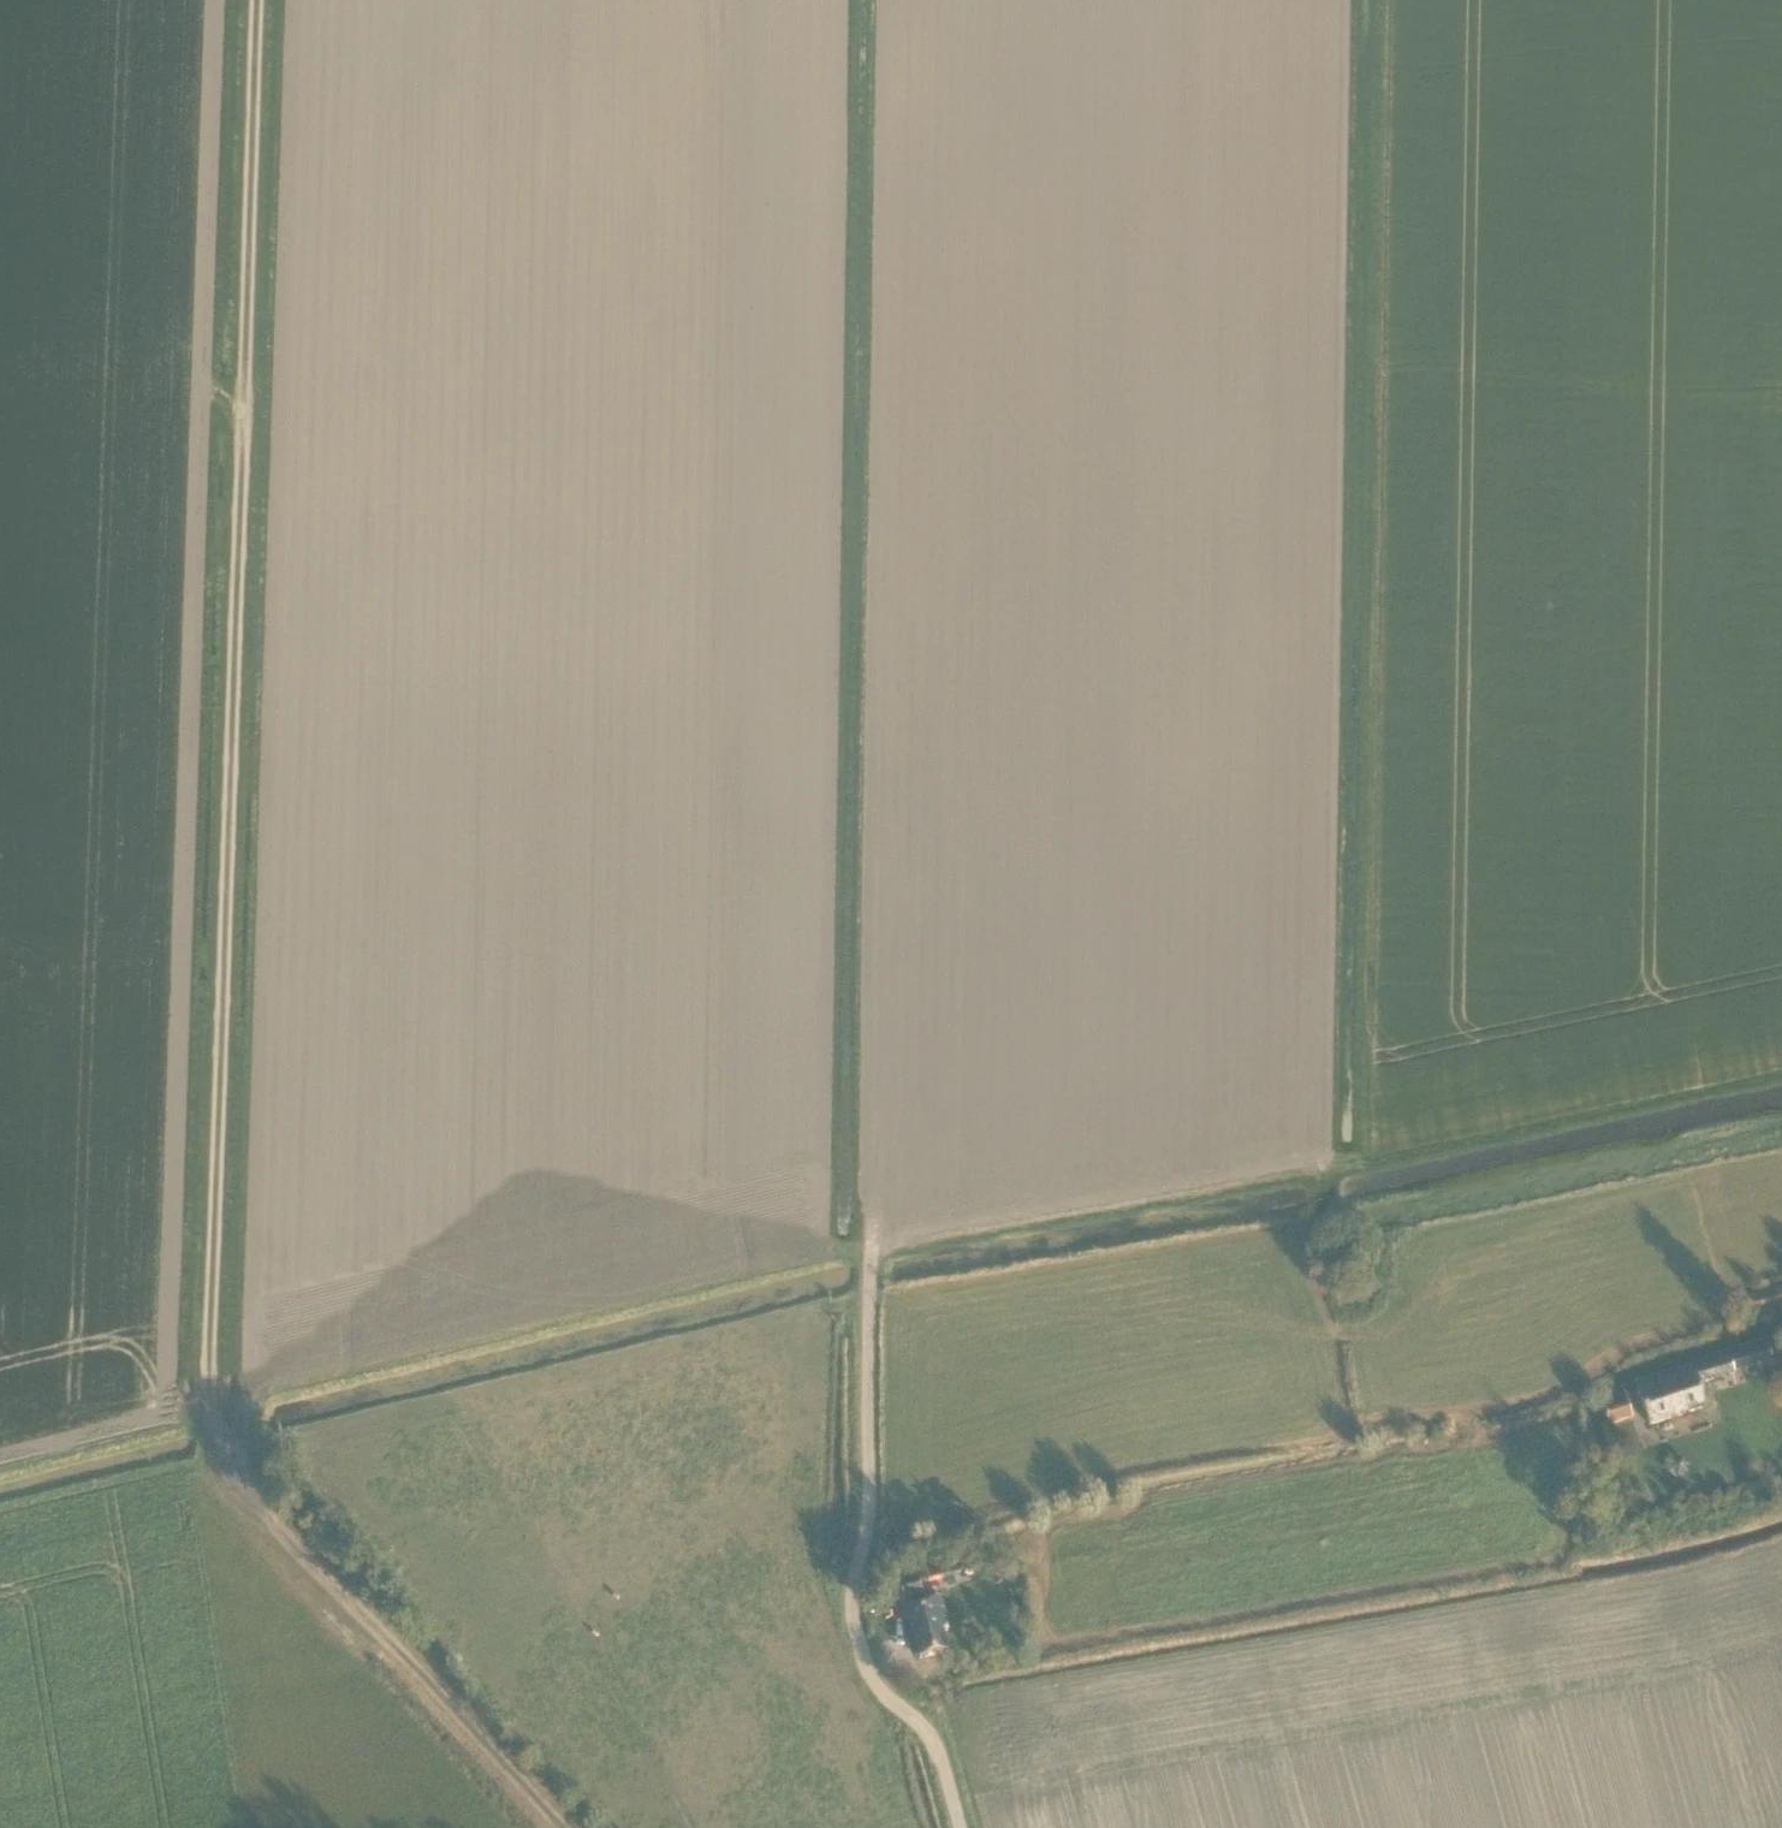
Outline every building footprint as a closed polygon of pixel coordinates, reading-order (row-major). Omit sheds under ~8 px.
[(1767,1340),(1727,1353),(1635,1385),(1650,1427),(1707,1408),(1700,1384),(1734,1374),(1774,1360),(1767,1340)] [(1633,1418),(1629,1404),(1605,1411),(1609,1426),(1633,1418)] [(1675,1463),(1673,1471),(1680,1477),(1688,1475),(1690,1466),(1684,1460),(1675,1463)] [(924,1598),(917,1573),(898,1578),(905,1603),(924,1598)] [(950,1631),(941,1599),(906,1608),(920,1660),(949,1652),(944,1633),(950,1631)]
